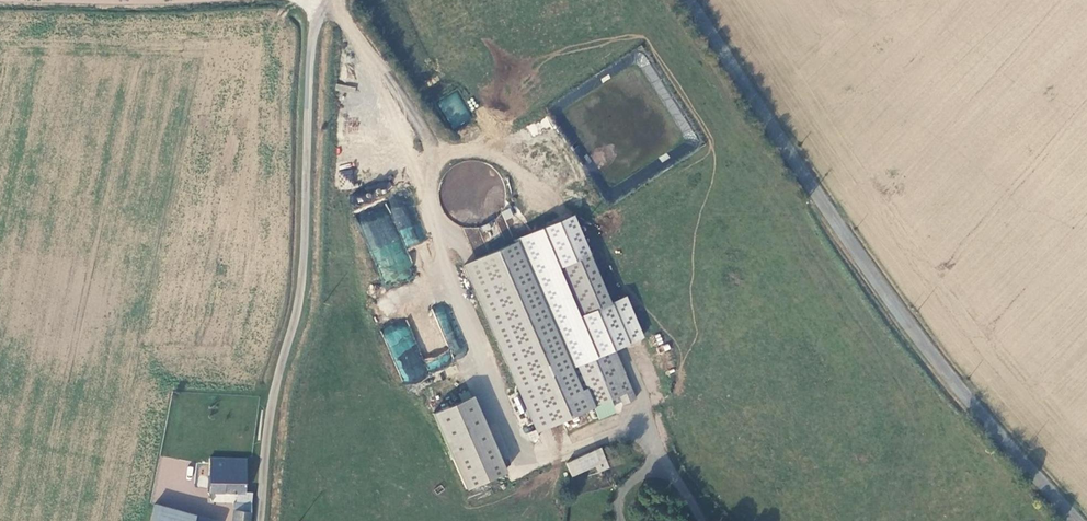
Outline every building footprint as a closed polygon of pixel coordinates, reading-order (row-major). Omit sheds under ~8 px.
[(454,129),(472,117),(455,91),(437,103),(454,129)] [(340,188),(353,189),(354,170),(341,169),(340,188)] [(358,213),(383,285),(411,275),(401,249),(425,240),(419,223),(412,225),(409,217),(410,217),(402,195),(386,200),(387,203),(358,213)] [(509,209),(494,216),(501,232),(517,225),(509,209)] [(621,404),(632,399),(610,349),(567,367),(513,242),(461,265),(534,431),(616,395),(621,404)] [(442,303),(431,307),(453,359),(469,352),(458,325),(452,328),(442,303)] [(405,318),(380,328),(403,384),(429,374),(405,318)] [(449,362),(446,354),(426,362),(430,370),(449,362)] [(430,413),(463,489),(502,472),(469,396),(430,413)] [(251,494),(244,492),(247,459),(210,458),(210,464),(203,464),(203,475),(208,476),(208,493),(234,492),(234,501),(233,500),(231,520),(248,520),(251,494)] [(573,459),(563,463),(569,476),(579,471),(573,459)] [(299,515),(300,498),(283,498),(283,514),(299,515)] [(155,505),(151,520),(218,520),(155,505)]
